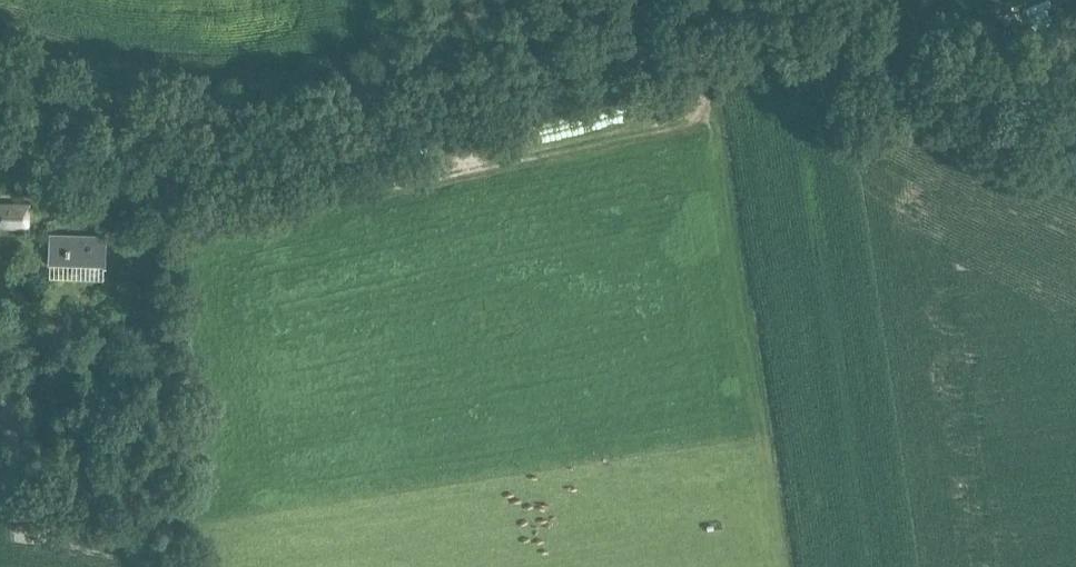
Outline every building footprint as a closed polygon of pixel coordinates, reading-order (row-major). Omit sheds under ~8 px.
[(524,163),(515,140),(504,145),(513,167),(524,163)] [(23,228),(24,202),(0,202),(0,228),(23,228)] [(51,235),(50,261),(105,263),(105,236),(51,235)]
